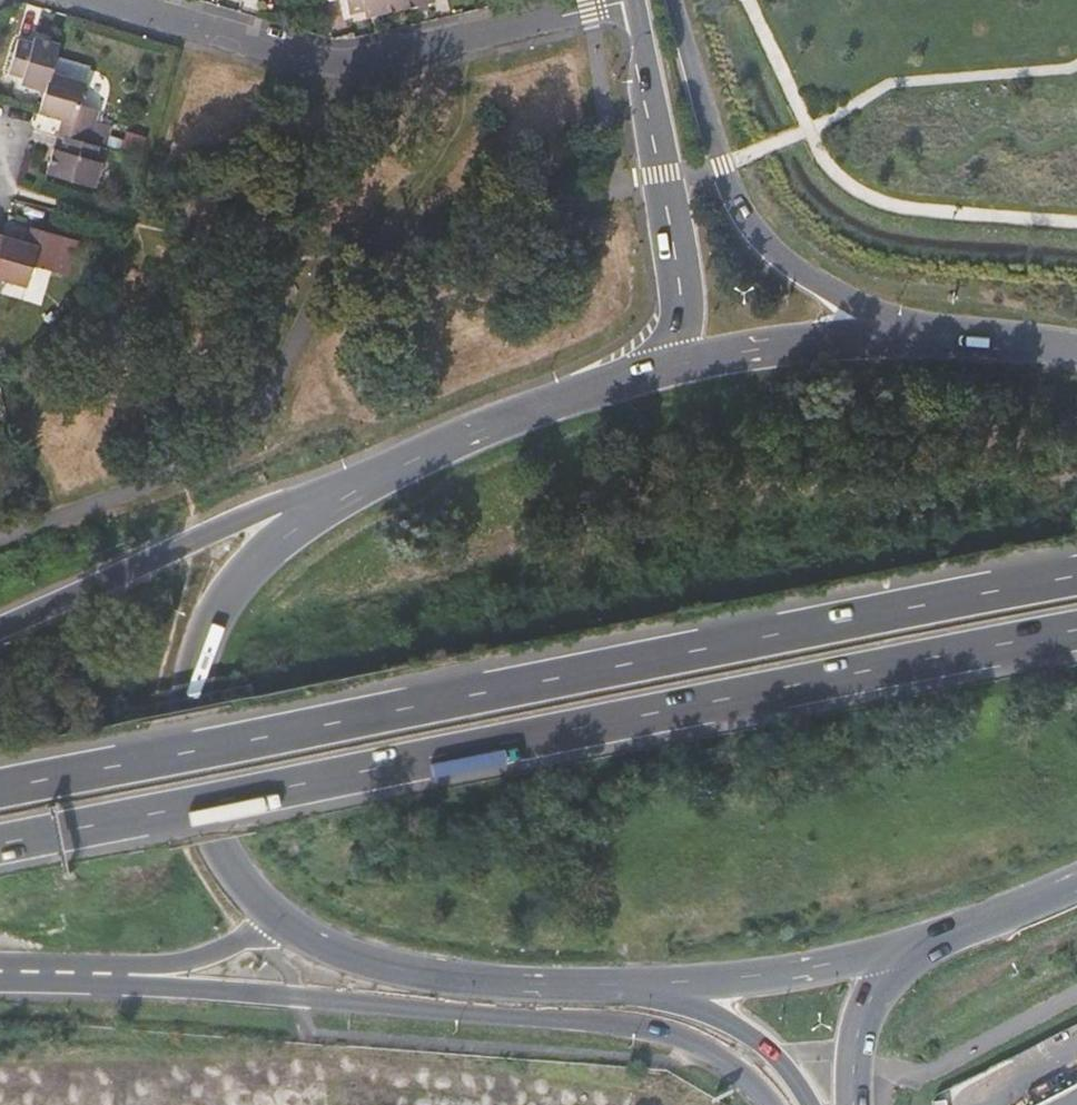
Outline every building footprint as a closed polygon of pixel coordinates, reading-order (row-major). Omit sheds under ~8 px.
[(399,5),(398,0),(345,0),(347,9),(362,6),(363,13),(399,5)] [(21,82),(44,88),(48,72),(53,56),(57,41),(35,34),(33,40),(15,35),(5,70),(23,74),(21,82)] [(89,67),(53,56),(48,72),(84,83),(89,67)] [(62,119),(57,133),(63,135),(106,148),(107,145),(110,135),(112,126),(95,121),(98,111),(78,105),(84,83),(48,72),(44,88),(37,111),(62,119)] [(96,181),(106,148),(63,135),(60,146),(54,144),(47,169),(96,181)] [(124,139),(110,135),(107,145),(121,149),(124,139)] [(0,237),(0,238),(0,279),(24,286),(30,268),(68,278),(79,243),(29,229),(24,243),(0,237)] [(32,271),(25,298),(42,302),(49,275),(32,271)] [(1048,1104),(1076,1104),(1076,1090),(1048,1104)]
